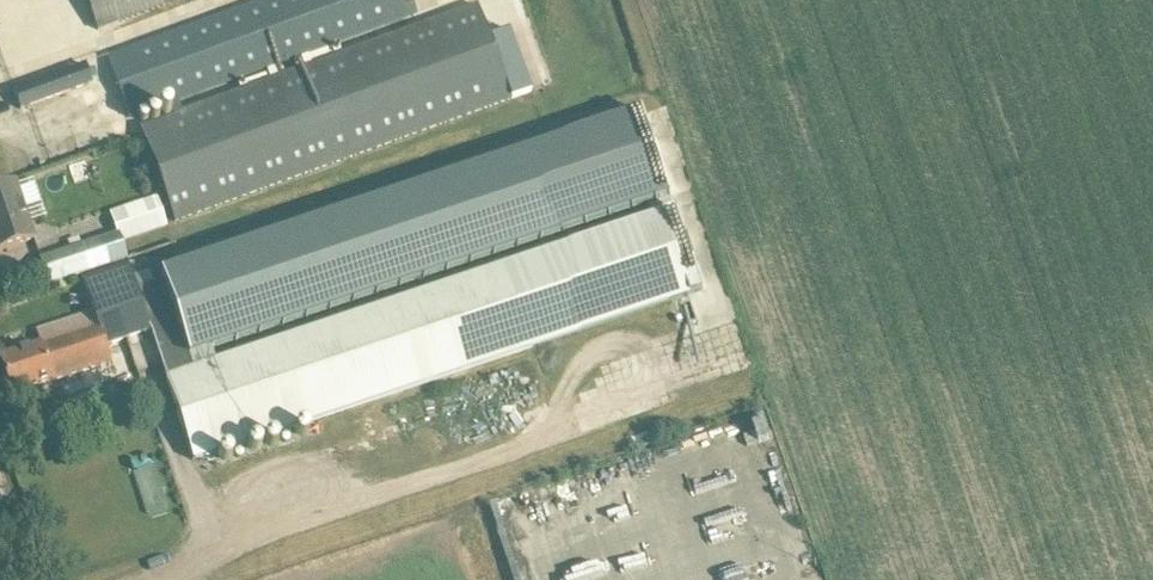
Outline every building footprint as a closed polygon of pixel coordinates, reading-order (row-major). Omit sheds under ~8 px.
[(98,30),(181,0),(87,0),(98,30)] [(414,0),(262,0),(107,56),(129,119),(419,14),(414,0)] [(489,36),(478,6),(141,129),(175,221),(533,91),(510,29),(489,36)] [(21,109),(92,83),(86,65),(14,91),(21,109)] [(148,271),(132,276),(150,330),(166,377),(165,377),(193,460),(704,290),(676,208),(216,361),(210,343),(671,190),(644,110),(160,271),(162,276),(151,280),(148,271)] [(36,239),(17,181),(0,187),(0,251),(36,239)] [(157,196),(109,212),(117,234),(120,244),(123,243),(168,228),(157,196)] [(84,245),(40,259),(48,285),(92,270),(84,245)] [(105,345),(150,330),(132,276),(128,264),(82,279),(93,312),(36,330),(41,344),(0,358),(0,360),(12,394),(52,380),(52,381),(111,361),(105,345)]
